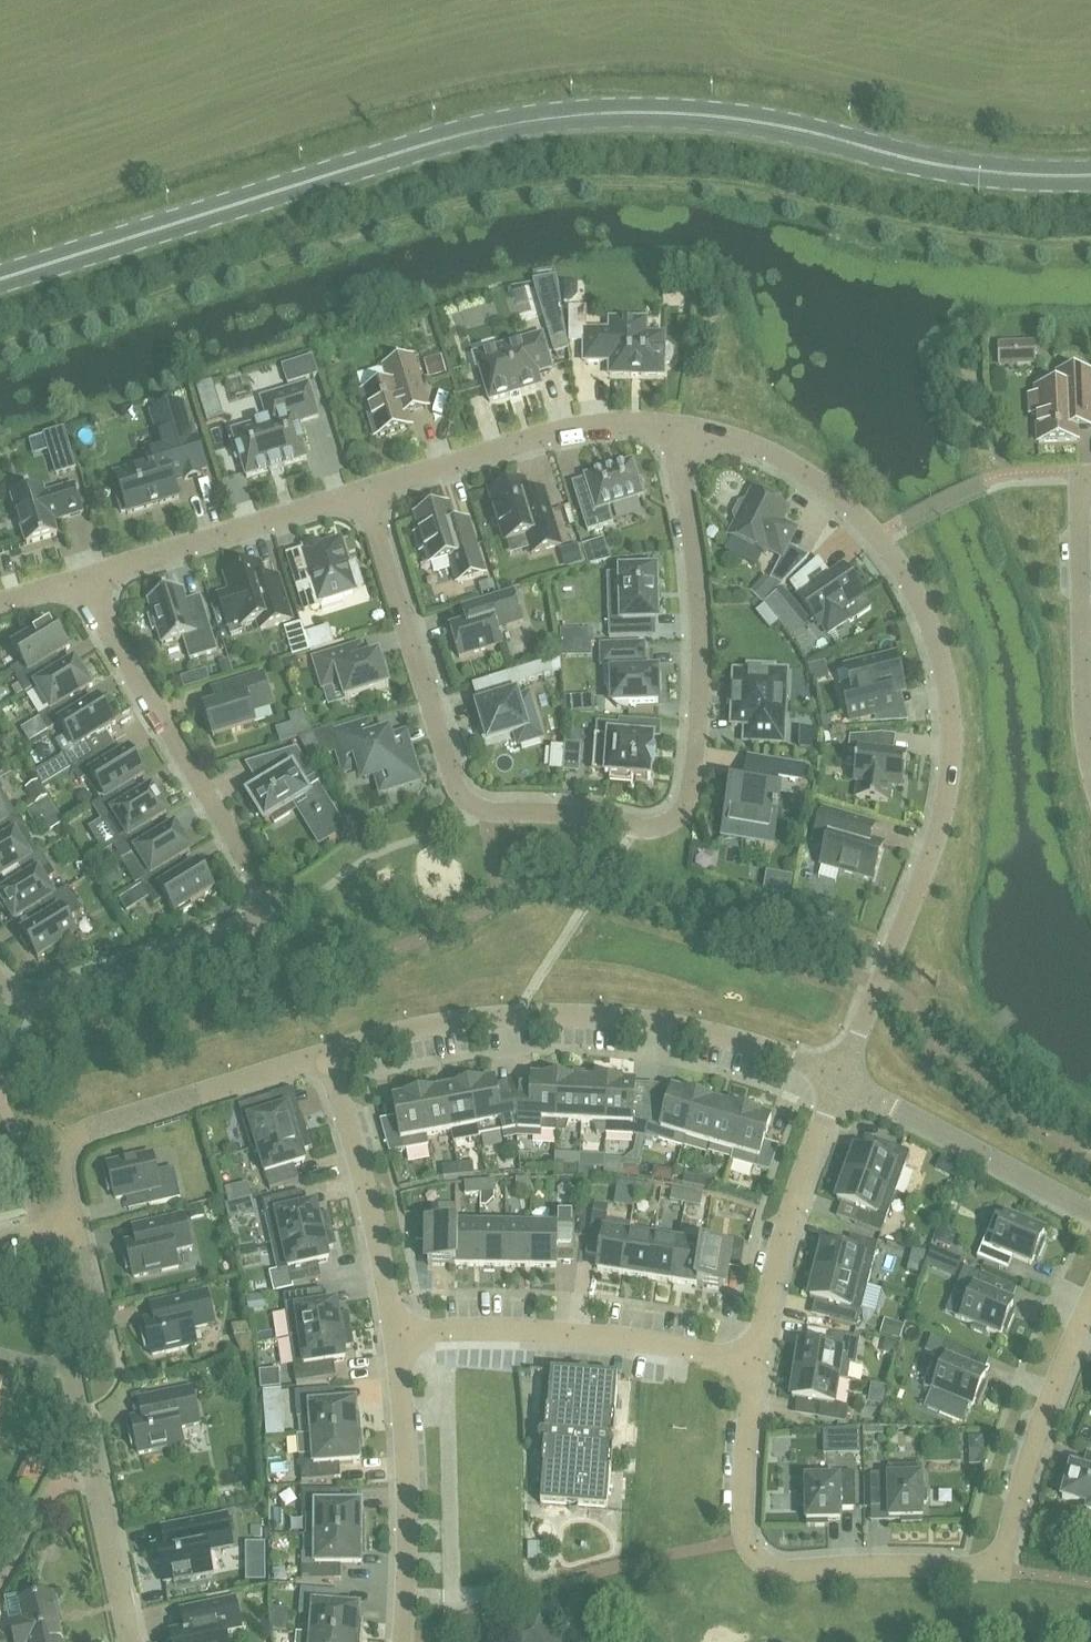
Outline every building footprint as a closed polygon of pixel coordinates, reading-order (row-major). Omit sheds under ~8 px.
[(610,331),(585,330),(584,361),(610,361),(610,374),(663,375),(663,365),(668,364),(672,361),(674,357),(674,352),(672,348),(668,345),(663,344),(663,335),(646,335),(646,320),(610,320),(610,331)] [(480,366),(490,399),(489,400),(490,402),(542,386),(537,373),(552,369),(542,335),(474,355),(477,367),(480,366)] [(1035,363),(1034,345),(999,346),(999,364),(1035,363)] [(318,375),(312,358),(283,367),(288,384),(318,375)] [(428,407),(413,358),(385,367),(391,384),(363,393),(376,437),(410,426),(406,413),(428,407)] [(1077,441),(1076,428),(1090,427),(1090,404),(1090,372),(1058,374),(1058,388),(1036,389),(1036,396),(1030,396),(1030,415),(1037,415),(1038,442),(1077,441)] [(281,418),(235,432),(233,433),(235,439),(231,441),(237,460),(241,459),(247,477),(307,458),(306,456),(295,423),(319,416),(309,384),(273,395),(281,418)] [(206,469),(191,420),(188,421),(183,404),(182,404),(153,413),(152,414),(152,416),(157,431),(162,448),(146,453),(150,466),(134,471),(133,468),(116,473),(118,480),(122,494),(117,496),(122,512),(127,511),(128,513),(179,498),(173,479),(184,476),(185,479),(201,475),(200,471),(206,469)] [(57,474),(76,468),(69,445),(50,451),(57,474)] [(642,497),(644,497),(642,492),(644,489),(641,481),(638,479),(633,462),(585,477),(586,479),(590,490),(576,494),(588,531),(613,523),(608,507),(642,497)] [(532,554),(560,545),(543,491),(527,495),(524,483),(491,494),(497,512),(492,513),(496,528),(501,526),(506,542),(526,536),(532,554)] [(43,487),(12,496),(27,544),(57,535),(52,518),(58,516),(59,520),(84,512),(75,485),(45,494),(43,487)] [(796,530),(785,524),(783,523),(781,523),(788,510),(752,492),(747,503),(744,502),(739,503),(733,515),(735,520),(737,521),(730,536),(766,554),(768,550),(782,557),(796,530)] [(458,582),(484,574),(468,521),(453,525),(448,507),(416,517),(421,534),(416,536),(421,551),(426,550),(431,564),(451,558),(458,582)] [(310,575),(296,579),(305,609),(321,604),(320,602),(356,590),(355,588),(362,586),(355,565),(349,567),(340,540),(319,546),(318,543),(304,547),(305,551),(303,551),(310,575)] [(265,582),(260,565),(226,575),(231,592),(219,596),(228,626),(240,622),(242,626),(258,621),(261,629),(291,620),(278,578),(265,582)] [(764,604),(782,585),(792,575),(777,567),(773,575),(754,594),(764,604)] [(863,596),(843,567),(799,597),(819,626),(822,624),(828,633),(849,619),(843,610),(863,596)] [(656,570),(621,571),(622,609),(608,609),(609,638),(638,637),(638,622),(657,621),(656,570)] [(182,589),(148,599),(153,615),(149,616),(153,630),(157,628),(162,644),(184,638),(190,659),(217,651),(206,616),(192,621),(182,589)] [(467,623),(450,628),(459,657),(502,644),(497,628),(522,620),(514,593),(462,608),(467,623)] [(785,629),(801,615),(791,602),(774,616),(785,629)] [(37,687),(48,679),(40,666),(71,648),(61,633),(58,635),(52,625),(29,639),(27,636),(12,645),(23,663),(12,670),(26,693),(37,687)] [(304,633),(310,651),(335,643),(330,626),(304,633)] [(571,645),(602,644),(602,628),(570,629),(571,645)] [(362,644),(314,659),(323,689),(341,683),(346,700),(389,686),(385,675),(388,671),(384,661),(380,659),(379,655),(366,659),(362,644)] [(623,709),(629,710),(629,703),(658,703),(658,695),(662,695),(662,679),(657,679),(657,672),(643,672),(642,664),(644,664),(643,646),(603,647),(603,665),(615,664),(615,673),(613,673),(613,688),(606,688),(607,694),(610,699),(613,704),(618,707),(623,709)] [(904,690),(896,656),(846,669),(851,687),(842,689),(850,721),(895,709),(891,694),(904,690)] [(507,736),(516,733),(519,744),(541,737),(538,726),(528,696),(518,699),(516,694),(511,696),(509,688),(554,674),(562,671),(561,657),(550,660),(489,679),(496,701),(478,706),(484,727),(481,728),(487,748),(509,741),(507,736)] [(303,671),(298,658),(284,663),(290,676),(303,671)] [(48,679),(37,687),(52,710),(40,717),(49,731),(60,725),(71,717),(63,704),(94,686),(84,670),(81,672),(75,663),(48,679)] [(784,744),(787,671),(772,670),(771,670),(769,667),(754,666),(752,669),(751,669),(748,669),(748,673),(734,672),(732,726),(745,726),(745,742),(784,744)] [(211,680),(207,669),(181,677),(185,689),(211,680)] [(273,705),(263,675),(213,690),(217,705),(205,709),(213,738),(255,725),(251,711),(273,705)] [(98,701),(71,717),(60,725),(75,748),(63,755),(72,769),(94,755),(86,742),(117,723),(107,708),(104,710),(98,701)] [(309,733),(304,719),(288,724),(293,738),(309,733)] [(595,736),(593,771),(606,773),(606,775),(609,776),(609,775),(610,775),(610,782),(632,784),(633,777),(648,778),(648,779),(651,779),(651,776),(650,776),(651,765),(653,766),(654,752),(652,752),(653,741),(654,741),(654,738),(651,738),(638,737),(639,726),(597,723),(596,736),(595,736)] [(387,788),(418,779),(404,736),(390,740),(388,735),(373,740),(369,725),(336,735),(334,728),(313,734),(324,756),(340,751),(346,770),(360,766),(362,771),(365,779),(372,776),(373,777),(378,775),(380,782),(381,782),(383,789),(387,788)] [(818,731),(801,730),(800,747),(817,748),(818,731)] [(881,752),(883,734),(850,737),(849,751),(857,752),(854,781),(859,782),(857,798),(888,801),(890,786),(903,787),(907,755),(881,752)] [(315,739),(313,740),(311,737),(303,742),(305,746),(304,747),(311,758),(321,752),(315,739)] [(565,747),(563,771),(563,772),(565,772),(565,771),(578,772),(580,749),(577,745),(566,744),(567,740),(565,740),(565,747)] [(315,777),(313,773),(297,748),(266,758),(278,778),(249,795),(252,800),(248,803),(257,816),(261,814),(265,822),(271,818),(275,823),(291,814),(287,808),(308,796),(332,836),(328,839),(329,840),(347,829),(319,784),(321,782),(317,776),(315,777)] [(102,768),(94,755),(72,769),(80,783),(87,778),(101,801),(117,793),(144,777),(139,767),(142,765),(133,750),(102,768)] [(731,785),(723,835),(743,838),(744,835),(773,840),(783,781),(802,784),(805,768),(749,759),(744,788),(731,785)] [(117,793),(101,801),(94,806),(104,822),(106,820),(120,843),(140,831),(167,815),(162,805),(165,803),(156,788),(125,806),(117,793)] [(874,879),(883,845),(871,841),(875,825),(823,810),(814,841),(827,845),(821,864),(874,879)] [(0,826),(0,835),(4,842),(0,844),(0,878),(19,866),(39,854),(25,830),(27,828),(18,814),(7,821),(0,826)] [(140,831),(120,843),(114,847),(122,861),(133,854),(147,878),(163,869),(190,852),(185,843),(188,841),(179,826),(148,844),(140,831)] [(39,854),(19,866),(27,880),(0,896),(0,903),(6,913),(9,911),(15,921),(42,904),(58,894),(49,880),(56,876),(41,852),(39,854)] [(163,869),(147,878),(141,882),(155,905),(166,899),(177,917),(192,908),(190,904),(213,890),(208,881),(211,879),(202,864),(171,882),(163,869)] [(58,894),(42,904),(50,918),(20,936),(29,951),(32,949),(38,959),(61,945),(63,948),(79,939),(67,920),(82,911),(68,888),(58,894)] [(556,1132),(559,1078),(542,1077),(542,1078),(532,1077),(531,1102),(515,1103),(517,1131),(530,1130),(556,1132)] [(559,1078),(556,1132),(566,1132),(569,1122),(582,1122),(584,1079),(559,1078)] [(517,1131),(515,1103),(499,1104),(494,1079),(485,1081),(469,1084),(477,1126),(502,1122),(504,1132),(517,1131)] [(609,1081),(584,1079),(582,1122),(594,1123),(597,1134),(606,1134),(609,1081)] [(609,1081),(606,1134),(632,1136),(645,1138),(649,1110),(634,1107),(635,1082),(626,1082),(626,1081),(609,1081)] [(477,1126),(469,1084),(444,1089),(452,1131),(464,1129),(469,1139),(479,1137),(477,1126)] [(649,1110),(645,1138),(658,1140),(684,1147),(687,1137),(686,1137),(698,1096),(682,1091),(673,1088),(666,1113),(649,1110)] [(444,1089),(419,1093),(427,1136),(428,1135),(452,1131),(444,1089)] [(427,1136),(419,1093),(403,1096),(403,1097),(393,1098),(398,1123),(382,1126),(390,1153),(430,1146),(428,1135),(427,1136)] [(258,1147),(307,1132),(303,1116),(292,1119),(289,1107),(278,1111),(273,1096),(239,1106),(253,1149),(258,1148),(258,1147)] [(722,1103),(698,1096),(686,1137),(687,1137),(710,1144),(722,1103)] [(746,1110),(722,1103),(710,1144),(733,1151),(734,1151),(746,1110)] [(734,1151),(733,1151),(731,1161),(770,1173),(780,1146),(764,1142),(772,1117),(762,1115),(762,1114),(746,1110),(734,1151)] [(312,1148),(307,1132),(258,1147),(258,1148),(270,1189),(299,1180),(295,1166),(306,1162),(302,1151),(312,1148)] [(856,1149),(847,1175),(896,1193),(910,1152),(884,1143),(879,1158),(856,1149)] [(150,1206),(181,1198),(174,1168),(157,1172),(153,1155),(108,1165),(110,1173),(104,1174),(108,1192),(114,1191),(116,1199),(147,1192),(150,1206)] [(578,1178),(579,1167),(579,1157),(572,1156),(571,1166),(564,1166),(564,1162),(554,1162),(555,1177),(578,1178)] [(458,1165),(459,1176),(475,1175),(473,1163),(458,1165)] [(640,1165),(623,1164),(622,1175),(639,1177),(640,1165)] [(459,1176),(458,1165),(443,1166),(444,1178),(459,1176)] [(579,1167),(578,1178),(594,1179),(595,1168),(579,1167)] [(698,1187),(701,1176),(685,1173),(683,1184),(698,1187)] [(896,1193),(847,1175),(837,1201),(860,1209),(855,1224),(881,1233),(896,1193)] [(716,1179),(701,1176),(698,1187),(714,1190),(716,1179)] [(532,1179),(516,1179),(516,1190),(532,1190),(532,1179)] [(480,1181),(481,1193),(497,1192),(496,1180),(480,1181)] [(481,1193),(480,1181),(465,1182),(465,1194),(481,1193)] [(653,1187),(637,1185),(636,1196),(652,1198),(653,1187)] [(686,1203),(688,1192),(673,1189),(670,1200),(686,1203)] [(272,1244),(333,1230),(330,1213),(319,1216),(317,1204),(305,1207),(302,1192),(262,1200),(272,1244)] [(688,1192),(686,1203),(701,1206),(703,1195),(688,1192)] [(530,1227),(530,1266),(557,1267),(557,1252),(570,1252),(575,1252),(575,1245),(575,1212),(571,1212),(557,1211),(557,1222),(530,1222),(530,1227)] [(586,1255),(600,1257),(598,1270),(624,1274),(629,1235),(629,1230),(630,1224),(607,1221),(608,1216),(593,1213),(589,1239),(588,1246),(586,1255)] [(996,1213),(977,1258),(1002,1269),(1008,1254),(1032,1264),(1033,1260),(1038,1262),(1048,1240),(1043,1238),(1045,1233),(1033,1229),(1035,1224),(1019,1217),(1017,1222),(996,1213)] [(175,1250),(192,1246),(185,1215),(133,1228),(136,1241),(127,1244),(128,1252),(122,1253),(127,1271),(133,1270),(134,1277),(179,1267),(175,1250)] [(456,1265),(456,1221),(430,1220),(430,1215),(416,1215),(415,1242),(429,1243),(428,1265),(456,1265)] [(456,1221),(456,1265),(481,1266),(482,1221),(481,1221),(456,1221)] [(482,1227),(481,1266),(506,1266),(506,1227),(482,1227)] [(506,1227),(506,1266),(530,1266),(530,1227),(506,1227)] [(337,1246),(333,1230),(272,1244),(278,1272),(289,1269),(292,1284),(322,1278),(318,1263),(329,1260),(327,1249),(337,1246)] [(629,1235),(624,1274),(648,1278),(656,1234),(629,1230),(629,1235)] [(656,1234),(648,1278),(673,1282),(681,1238),(656,1234)] [(704,1247),(698,1286),(724,1290),(728,1268),(741,1270),(745,1242),(730,1240),(706,1236),(705,1241),(706,1242),(705,1247),(704,1247)] [(824,1246),(817,1272),(868,1285),(878,1244),(851,1237),(847,1252),(824,1246)] [(681,1238),(673,1282),(698,1286),(704,1247),(705,1247),(706,1242),(705,1241),(681,1238)] [(960,1296),(963,1298),(955,1317),(962,1320),(973,1324),(971,1329),(987,1336),(989,1331),(1000,1336),(1002,1331),(1007,1333),(1016,1311),(1011,1309),(1013,1305),(989,1295),(995,1280),(971,1270),(965,1268),(954,1294),(960,1296)] [(868,1285),(817,1272),(810,1299),(834,1305),(830,1320),(857,1327),(868,1285)] [(183,1289),(186,1297),(151,1305),(155,1319),(145,1321),(147,1329),(141,1331),(145,1349),(151,1347),(153,1355),(197,1345),(193,1328),(215,1323),(208,1292),(196,1295),(194,1287),(183,1289)] [(290,1339),(352,1329),(350,1313),(339,1315),(337,1303),(326,1304),(324,1289),(283,1295),(290,1339)] [(355,1346),(352,1329),(290,1339),(296,1383),(337,1377),(334,1361),(346,1360),(344,1348),(355,1346)] [(801,1345),(797,1372),(838,1378),(838,1379),(848,1381),(851,1365),(856,1366),(860,1338),(827,1333),(825,1348),(801,1345)] [(234,1339),(243,1356),(254,1353),(252,1336),(234,1339)] [(967,1351),(943,1341),(934,1338),(928,1353),(936,1356),(924,1387),(946,1396),(939,1412),(962,1422),(968,1405),(972,1407),(974,1403),(979,1405),(989,1382),(984,1380),(986,1376),(961,1366),(967,1351)] [(618,1378),(590,1376),(590,1375),(589,1374),(588,1373),(587,1372),(586,1371),(585,1371),(584,1371),(583,1372),(582,1372),(580,1373),(580,1375),(551,1372),(541,1505),(607,1510),(618,1378)] [(838,1378),(797,1372),(792,1399),(821,1403),(818,1419),(846,1423),(849,1407),(834,1405),(838,1379),(838,1378)] [(139,1454),(184,1445),(180,1428),(200,1424),(193,1388),(139,1399),(143,1418),(132,1420),(134,1428),(128,1429),(132,1447),(138,1446),(139,1454)] [(312,1435),(364,1432),(362,1414),(357,1414),(356,1402),(330,1404),(329,1389),(296,1391),(298,1418),(311,1417),(312,1435)] [(838,1453),(860,1453),(859,1431),(838,1432),(838,1453)] [(364,1432),(312,1435),(313,1454),(300,1455),(302,1481),(335,1479),(334,1464),(360,1462),(359,1450),(365,1449),(364,1432)] [(1089,1455),(1084,1470),(1071,1467),(1069,1474),(1064,1476),(1061,1479),(1060,1483),(1061,1487),(1065,1491),(1062,1499),(1089,1506),(1087,1513),(1089,1513),(1090,1518),(1090,1519),(1090,1455),(1089,1455)] [(632,1469),(633,1457),(626,1456),(625,1469),(632,1469)] [(926,1492),(923,1492),(922,1465),(888,1466),(888,1477),(871,1477),(871,1508),(889,1507),(889,1519),(901,1519),(901,1524),(923,1524),(923,1503),(926,1503),(926,1492)] [(806,1479),(806,1495),(802,1495),(803,1506),(806,1506),(807,1527),(829,1526),(828,1521),(840,1521),(840,1509),(856,1509),(855,1473),(839,1473),(839,1478),(806,1479)] [(316,1535),(367,1535),(367,1517),(362,1517),(362,1505),(336,1505),(336,1490),(302,1490),(302,1516),(316,1516),(316,1535)] [(232,1547),(226,1515),(163,1528),(166,1543),(158,1544),(158,1548),(153,1549),(156,1565),(162,1564),(165,1582),(174,1581),(175,1584),(194,1581),(193,1577),(212,1573),(208,1552),(232,1547)] [(367,1535),(316,1535),(315,1553),(302,1553),(302,1580),(335,1580),(335,1565),(362,1565),(362,1552),(367,1553),(367,1535)] [(311,1634),(363,1638),(364,1621),(359,1620),(360,1608),(334,1606),(335,1591),(302,1589),(300,1615),(313,1616),(311,1634)] [(28,1631),(59,1624),(57,1614),(59,1613),(55,1595),(21,1602),(24,1618),(12,1621),(15,1635),(29,1633),(28,1631)] [(225,1631),(241,1627),(235,1600),(218,1603),(218,1601),(216,1601),(217,1604),(182,1611),(186,1629),(171,1632),(173,1641),(228,1641),(225,1631)] [(15,1635),(16,1641),(63,1641),(59,1624),(28,1631),(29,1633),(15,1635)] [(363,1638),(311,1634),(298,1633),(297,1641),(362,1641),(363,1638)]
